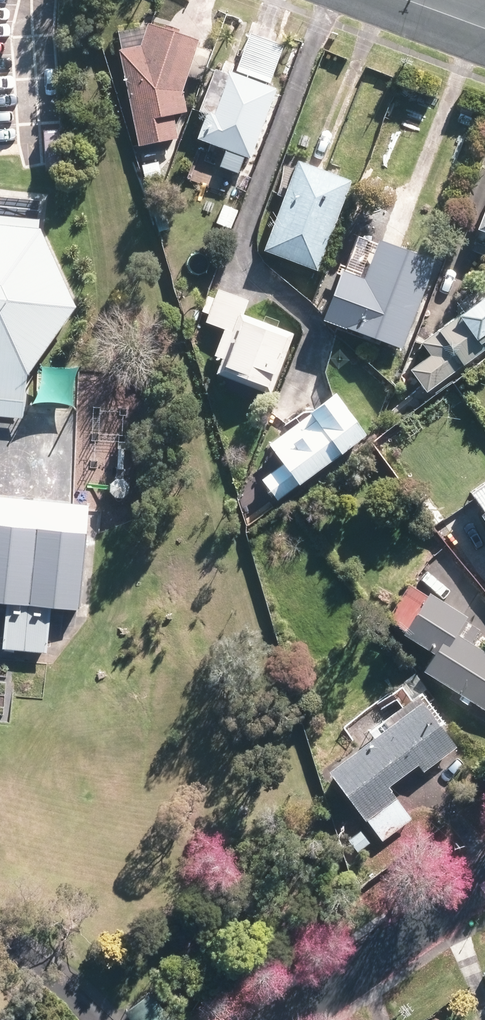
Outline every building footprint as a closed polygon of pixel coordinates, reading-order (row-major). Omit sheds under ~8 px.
[(142,48),(123,52),(142,143),(175,136),(170,112),(183,109),(179,90),(195,41),(150,26),(142,48)] [(281,47),(252,36),(241,65),(270,76),(281,47)] [(248,154),(272,89),(226,72),(202,137),(248,154)] [(348,182),(299,164),(268,247),(316,266),(348,182)] [(23,417),(29,374),(77,308),(42,230),(0,225),(0,416),(23,417)] [(400,344),(430,264),(380,245),(365,283),(344,275),(328,317),(400,344)] [(246,302),(219,292),(209,320),(229,328),(219,354),(226,357),(219,373),(270,392),(292,335),(240,315),(246,302)] [(427,344),(435,355),(415,370),(428,387),(482,347),(477,341),(484,335),(484,300),(427,344)] [(364,434),(339,401),(274,449),(284,463),(265,478),(279,497),(364,434)] [(7,602),(4,639),(49,643),(53,608),(82,611),(89,534),(0,526),(0,602),(7,602)] [(430,598),(409,631),(438,649),(427,667),(484,703),(484,656),(450,634),(460,617),(430,598)] [(451,745),(421,706),(334,772),(367,815),(393,796),(385,784),(419,759),(424,766),(451,745)] [(128,1011),(135,1019),(167,1019),(149,996),(128,1011)]
